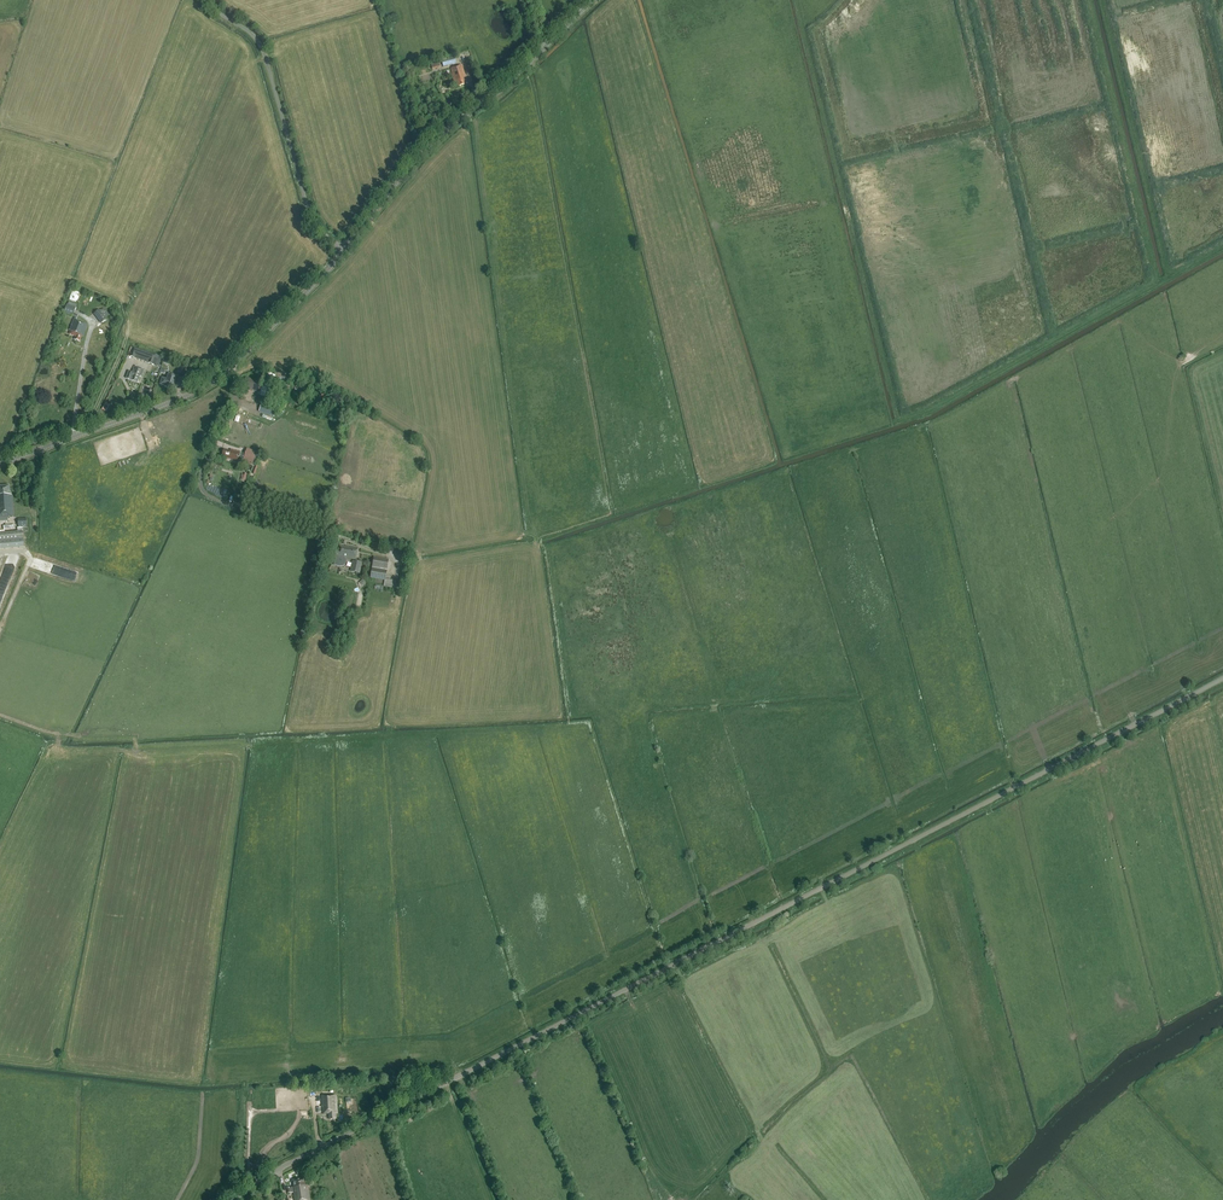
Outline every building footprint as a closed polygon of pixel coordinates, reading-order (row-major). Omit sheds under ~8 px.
[(441,61),(443,67),(452,64),(452,63),(456,62),(454,57),(441,61)] [(463,78),(465,77),(462,65),(451,69),(455,82),(457,81),(459,86),(465,84),(463,78)] [(83,336),(88,325),(76,320),(78,315),(73,313),(76,308),(67,304),(64,312),(72,316),(74,316),(69,330),(70,331),(69,334),(75,337),(74,340),(80,342),(82,336),(83,336)] [(94,314),(101,324),(106,319),(108,314),(107,312),(105,310),(104,309),(102,309),(100,310),(99,310),(94,314)] [(156,355),(133,347),(130,357),(153,364),(156,355)] [(191,368),(179,365),(177,373),(188,376),(191,368)] [(142,376),(144,370),(134,366),(132,373),(129,372),(126,379),(138,383),(140,376),(142,376)] [(160,384),(165,386),(174,389),(177,376),(168,373),(167,379),(162,378),(160,384)] [(264,381),(270,383),(273,384),(275,376),(266,373),(264,381)] [(270,383),(264,381),(262,387),(260,386),(261,382),(246,378),(243,387),(258,392),(260,393),(260,395),(266,396),(270,383)] [(261,404),(259,412),(274,417),(276,409),(261,404)] [(239,457),(243,459),(243,461),(252,464),(254,460),(254,461),(256,456),(259,457),(261,454),(257,453),(257,452),(246,449),(244,455),(239,453),(240,453),(231,450),(230,452),(224,450),(222,455),(224,456),(224,457),(237,461),(239,457)] [(14,516),(12,495),(11,495),(11,492),(10,492),(9,486),(0,486),(0,517),(14,516)] [(27,527),(27,518),(18,518),(18,528),(27,527)] [(0,533),(0,550),(24,547),(23,531),(0,533)] [(335,555),(336,555),(334,565),(340,566),(343,566),(346,564),(347,562),(346,559),(346,558),(355,560),(358,548),(349,546),(349,547),(339,546),(338,551),(336,550),(335,555)] [(385,579),(389,559),(374,557),(370,577),(385,580),(385,579)] [(352,560),(350,571),(360,573),(362,562),(352,560)] [(384,585),(398,588),(399,581),(386,578),(384,585)] [(335,1113),(337,1113),(336,1096),(322,1096),(323,1114),(329,1114),(329,1119),(335,1119),(335,1113)] [(307,1185),(305,1185),(304,1179),(293,1181),(294,1187),(287,1188),(287,1193),(293,1192),(294,1199),(309,1199),(307,1185)]
